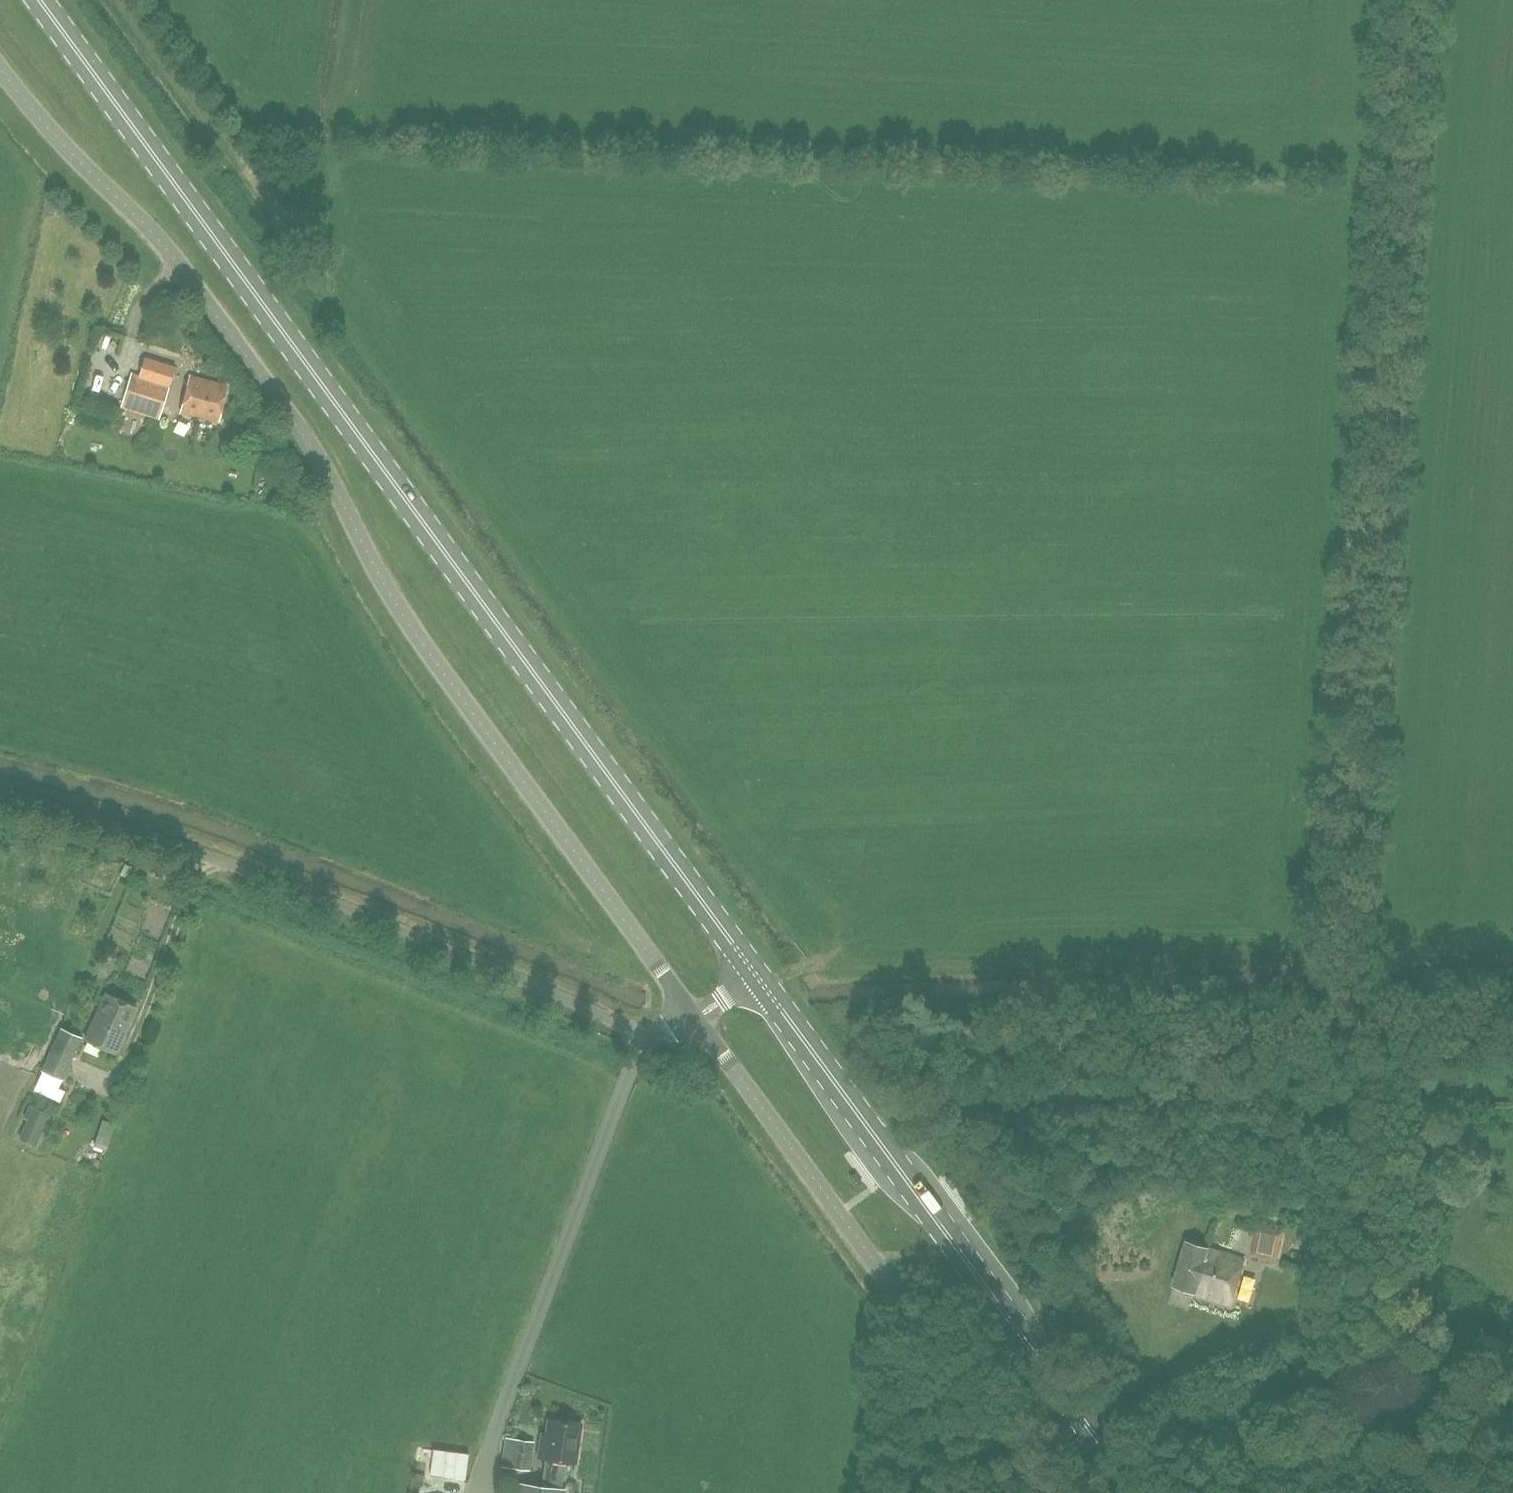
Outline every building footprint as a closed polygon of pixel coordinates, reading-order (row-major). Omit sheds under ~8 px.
[(145,357),(139,376),(169,386),(175,367),(145,357)] [(227,386),(191,376),(181,411),(218,421),(227,386)] [(169,390),(130,377),(122,400),(162,412),(169,390)] [(107,993),(86,1039),(115,1053),(136,1007),(107,993)] [(43,1070),(40,1076),(35,1087),(54,1096),(56,1092),(66,1097),(69,1088),(60,1083),(63,1079),(82,1037),(61,1028),(43,1070)] [(44,1130),(58,1100),(36,1090),(23,1120),(44,1130)] [(1282,1232),(1259,1227),(1253,1254),(1276,1259),(1282,1232)] [(1187,1241),(1174,1285),(1231,1305),(1243,1259),(1187,1241)] [(566,1489),(562,1489),(566,1461),(576,1462),(582,1423),(550,1419),(544,1458),(547,1458),(543,1486),(517,1482),(515,1492),(565,1492),(566,1489)]
